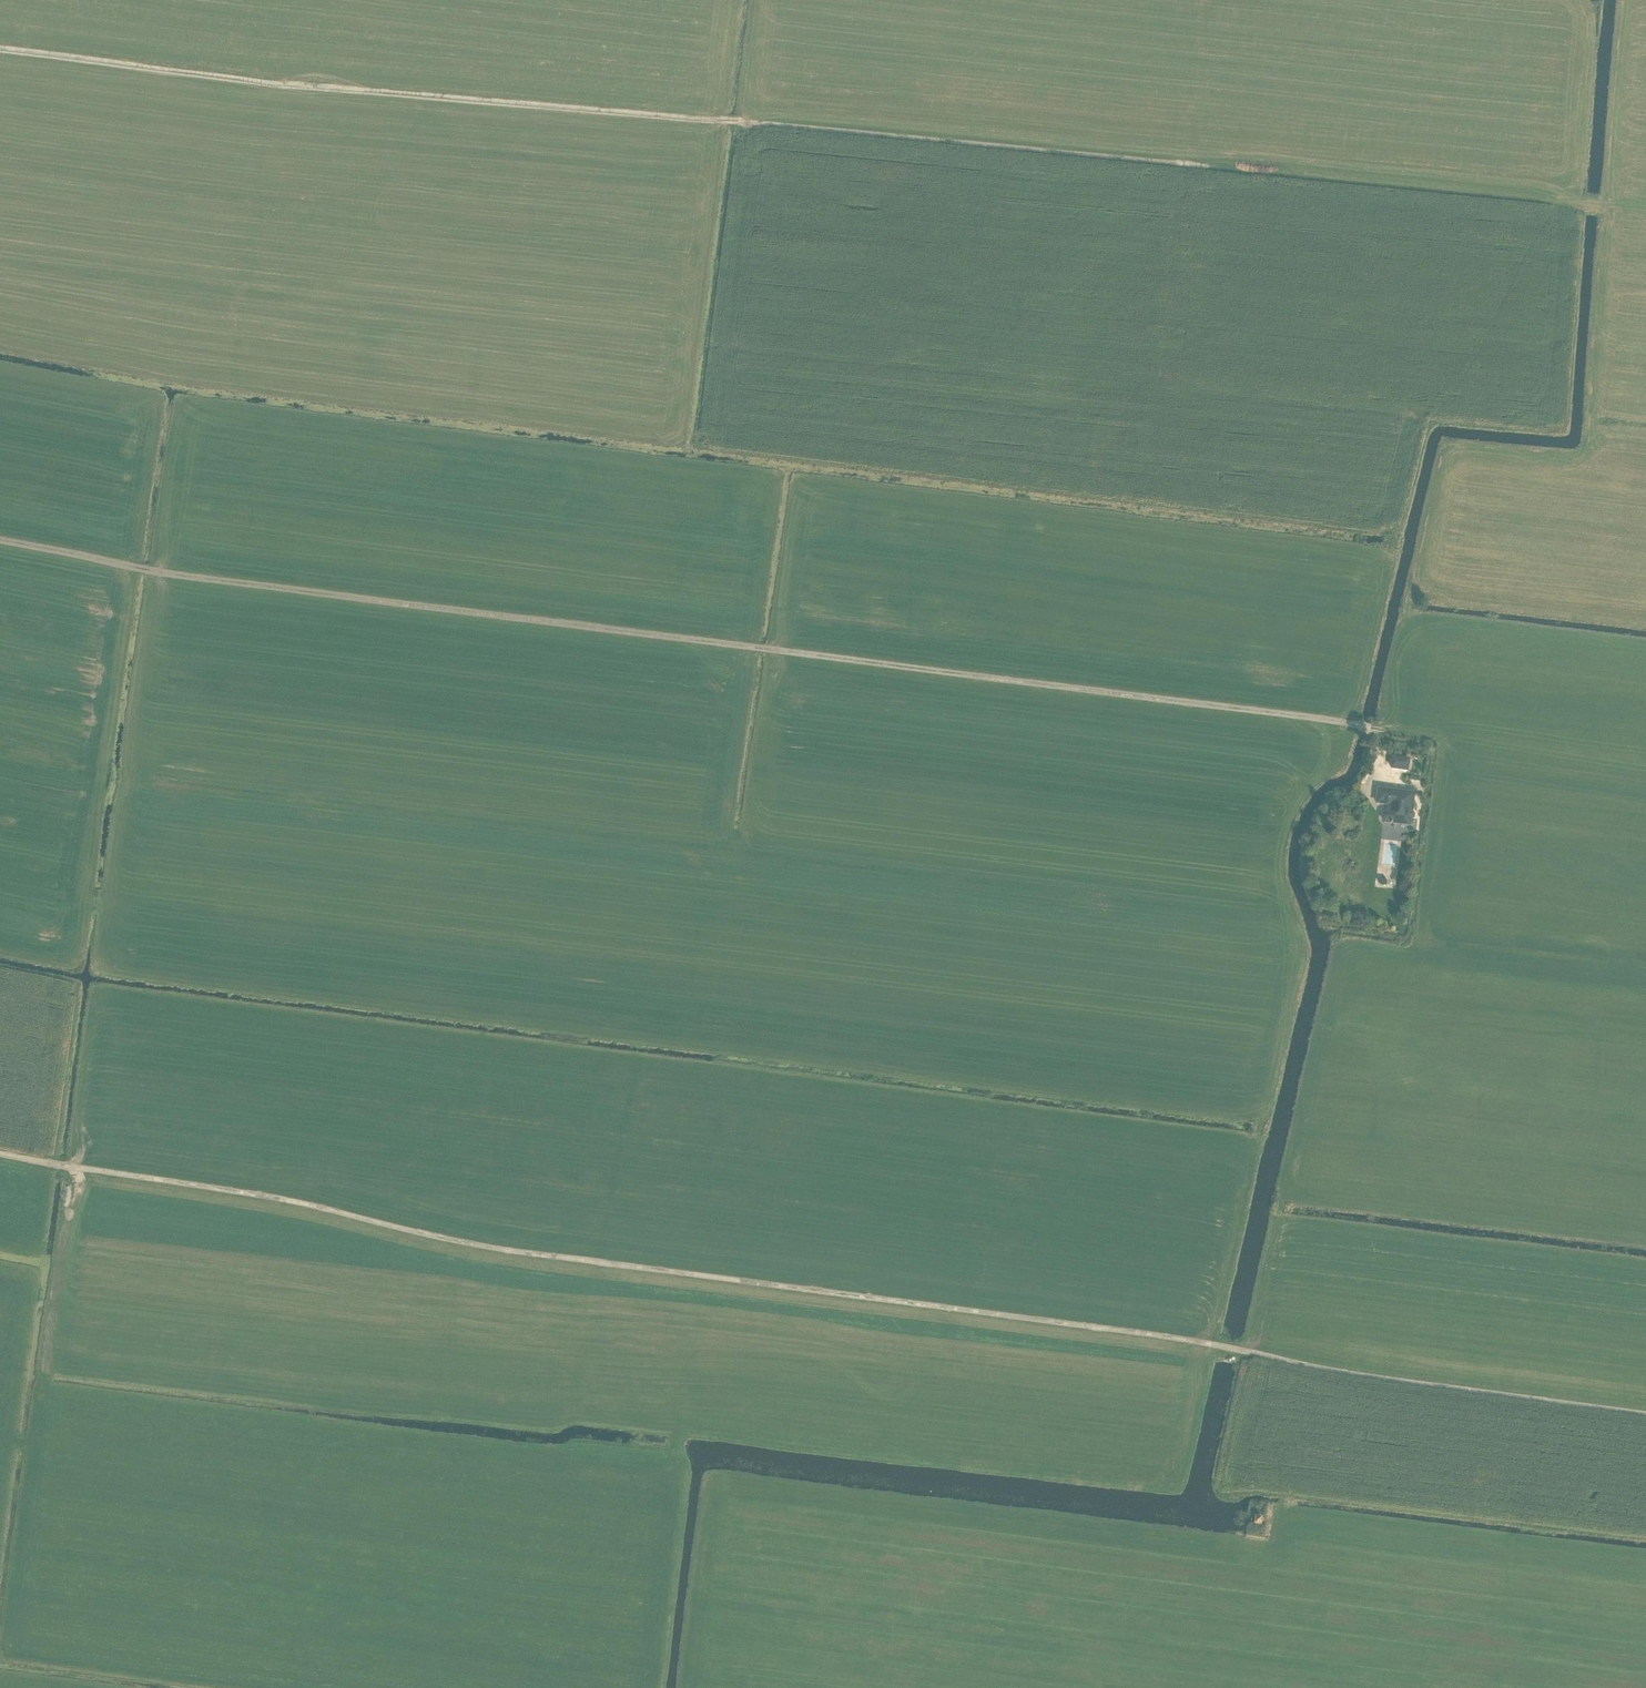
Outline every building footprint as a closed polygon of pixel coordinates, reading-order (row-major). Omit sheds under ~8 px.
[(1408,772),(1410,758),(1392,756),(1391,769),(1408,772)] [(1390,804),(1389,812),(1387,812),(1383,814),(1383,818),(1385,822),(1410,825),(1411,819),(1412,819),(1413,817),(1414,814),(1412,813),(1414,793),(1379,789),(1377,803),(1390,804)] [(1391,847),(1382,846),(1381,862),(1390,863),(1391,847)]
